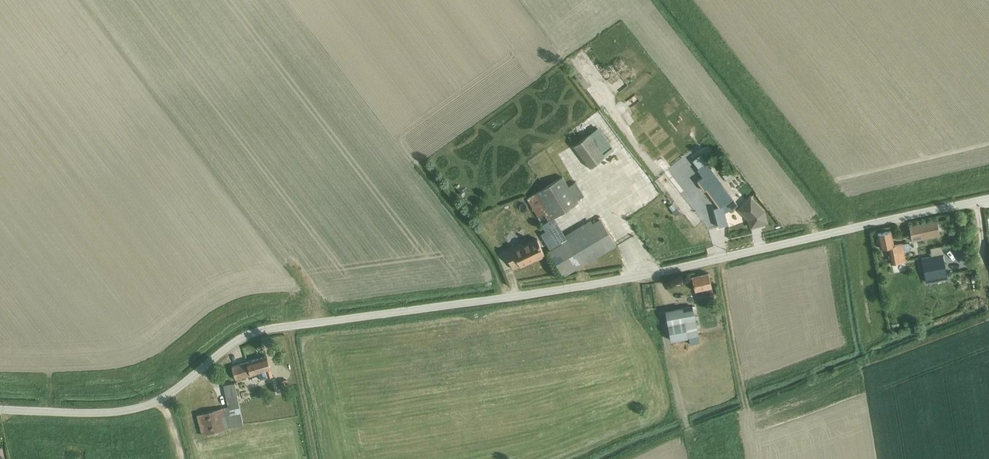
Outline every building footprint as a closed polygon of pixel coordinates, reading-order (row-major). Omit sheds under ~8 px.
[(650,111),(628,128),(672,183),(682,175),(680,172),(688,165),(684,160),(675,166),(671,161),(682,152),(650,111)] [(598,127),(573,145),(589,167),(614,149),(598,127)] [(553,138),(547,143),(553,150),(559,145),(553,138)] [(702,176),(697,180),(705,191),(706,189),(718,207),(714,208),(722,239),(737,235),(733,222),(728,223),(724,210),(738,205),(733,198),(707,162),(697,169),(702,176)] [(563,176),(527,198),(538,216),(544,213),(548,219),(578,201),(577,199),(584,194),(576,181),(568,185),(563,176)] [(620,191),(613,197),(617,203),(624,197),(620,191)] [(593,192),(585,197),(588,202),(596,197),(593,192)] [(751,195),(738,208),(749,219),(751,227),(769,222),(766,210),(751,195)] [(546,230),(541,233),(550,249),(549,250),(563,275),(616,245),(601,218),(593,223),(591,219),(565,234),(555,217),(542,224),(546,230)] [(937,221),(910,226),(913,241),(940,235),(937,221)] [(623,228),(627,236),(635,232),(631,224),(623,228)] [(891,230),(878,233),(881,248),(888,246),(891,264),(906,261),(903,243),(894,245),(891,230)] [(510,244),(518,242),(516,235),(509,236),(510,244)] [(521,242),(504,250),(513,269),(537,258),(545,254),(537,237),(522,244),(521,242)] [(932,255),(921,257),(926,283),(948,278),(942,246),(930,248),(932,255)] [(709,273),(692,277),(695,291),(703,289),(704,296),(713,294),(709,273)] [(683,306),(665,310),(671,341),(689,337),(690,344),(700,342),(693,306),(683,308),(683,306)] [(265,371),(267,377),(267,378),(273,376),(267,356),(232,367),(236,380),(258,373),(265,371)] [(265,371),(258,373),(260,379),(267,377),(265,371)] [(288,379),(280,381),(282,392),(290,390),(288,379)] [(224,408),(229,428),(243,424),(234,383),(223,385),(228,407),(224,408)] [(229,428),(224,408),(197,415),(203,436),(229,428)]
